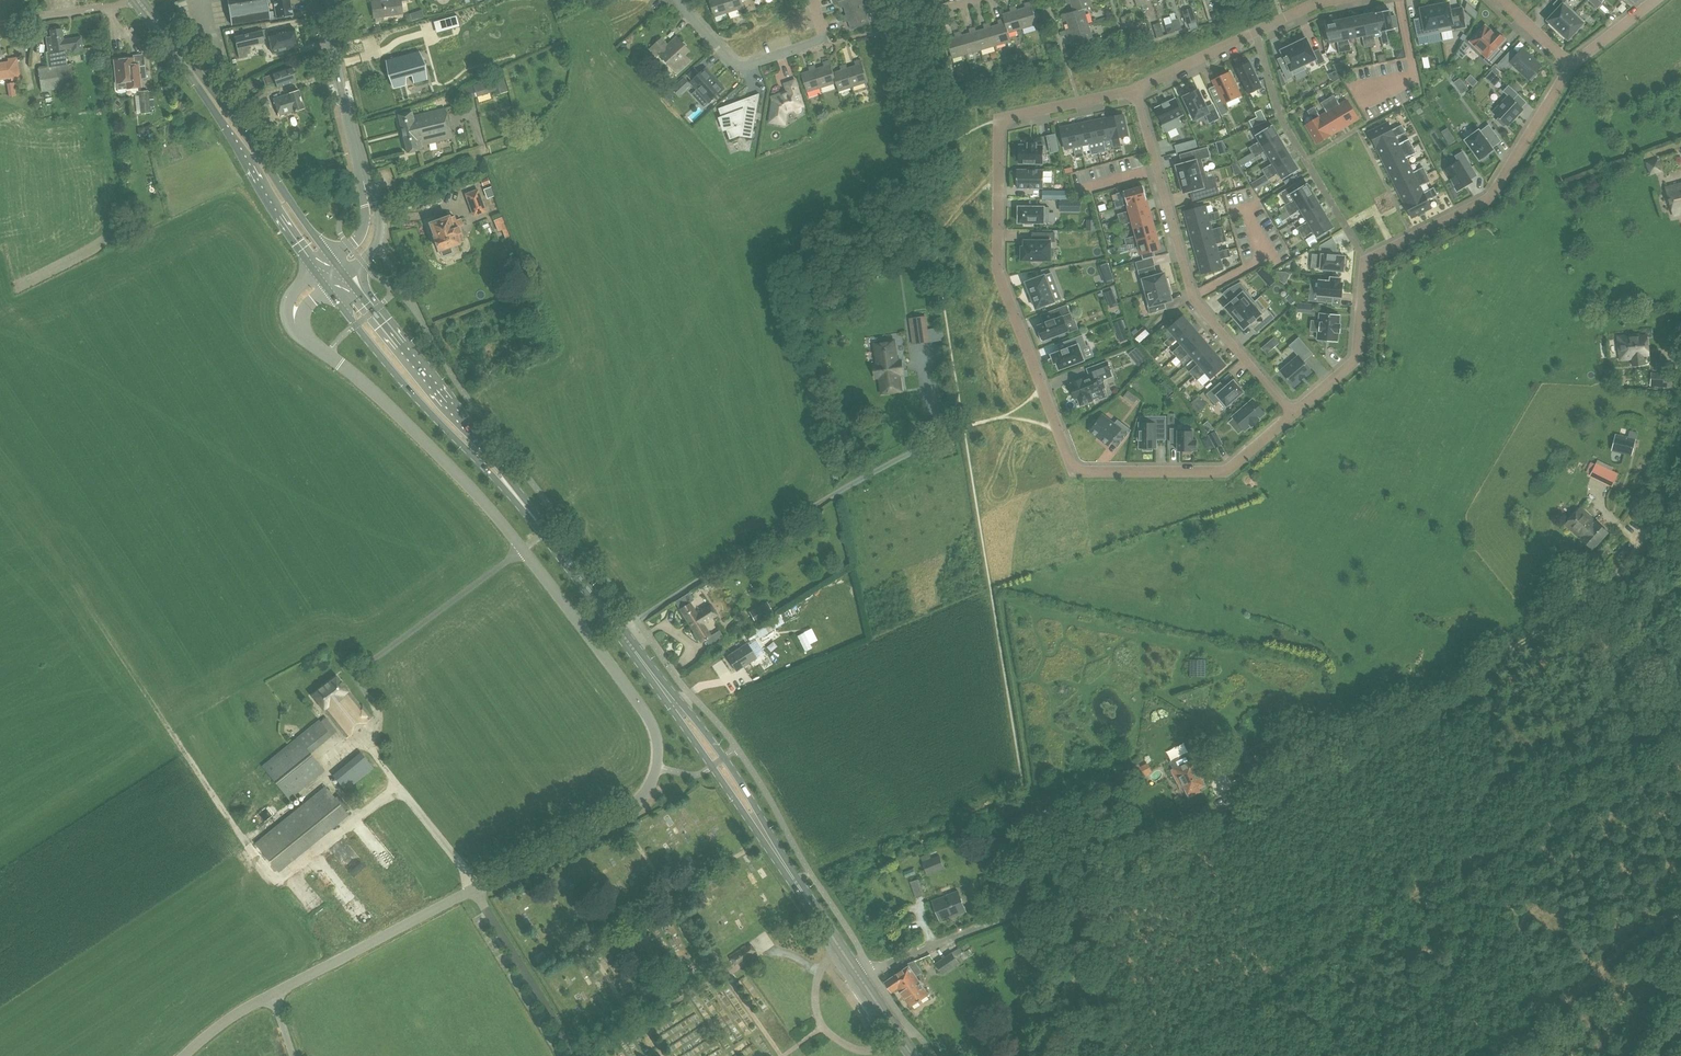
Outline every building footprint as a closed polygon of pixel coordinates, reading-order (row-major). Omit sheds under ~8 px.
[(290,0),(227,0),(231,23),(270,17),(270,16),(276,15),(276,17),(292,15),(290,0)] [(372,2),(375,17),(402,13),(400,1),(406,0),(383,0),(372,2)] [(714,17),(733,11),(730,0),(710,0),(709,0),(714,17)] [(733,11),(744,8),(742,0),(730,0),(733,11)] [(865,10),(862,0),(845,0),(839,2),(841,8),(844,7),(847,15),(843,16),(843,17),(865,10)] [(1090,0),(1066,0),(1068,5),(1071,4),(1074,11),(1083,8),(1092,6),(1090,0)] [(1556,32),(1575,12),(1565,3),(1568,0),(1557,0),(1554,4),(1559,9),(1548,20),(1550,22),(1548,24),(1556,32)] [(1587,0),(1599,10),(1604,4),(1600,0),(1587,0)] [(1433,3),(1439,33),(1466,27),(1462,8),(1450,10),(1449,3),(1443,4),(1442,1),(1433,3)] [(1037,24),(1035,18),(1034,13),(1030,2),(1024,4),(1025,8),(1017,10),(1022,28),(1037,24)] [(1425,36),(1439,33),(1433,3),(1426,5),(1427,7),(1421,9),(1423,18),(1414,19),(1418,37),(1425,36)] [(1467,22),(1480,23),(1480,5),(1467,4),(1467,22)] [(1008,33),(1009,32),(1022,28),(1017,10),(1016,6),(1009,8),(1011,12),(1003,14),(1004,19),(1003,19),(1008,33)] [(1070,28),(1088,23),(1083,8),(1074,11),(1062,15),(1064,21),(1067,20),(1070,28)] [(1196,22),(1192,9),(1183,12),(1187,25),(1196,22)] [(422,10),(416,12),(418,18),(424,16),(422,10)] [(849,21),(852,30),(870,24),(865,10),(843,17),(845,23),(849,21)] [(1390,10),(1376,13),(1380,32),(1383,44),(1389,43),(1387,31),(1394,30),(1390,10)] [(883,14),(885,20),(891,19),(889,12),(883,14)] [(1575,12),(1556,32),(1564,39),(1566,37),(1568,39),(1573,34),(1574,34),(1578,29),(1585,21),(1575,12)] [(1376,13),(1364,15),(1371,47),(1376,45),(1374,33),(1380,32),(1376,13)] [(1121,18),(1123,25),(1135,21),(1133,14),(1121,18)] [(450,29),(460,27),(457,15),(447,18),(450,29)] [(1364,15),(1352,18),(1356,37),(1362,36),(1365,48),(1371,47),(1364,15)] [(1173,20),(1173,23),(1176,31),(1182,29),(1179,18),(1173,20)] [(1352,18),(1339,21),(1346,52),(1351,51),(1349,39),(1356,37),(1352,18)] [(1012,40),(1009,32),(1008,33),(1003,19),(998,20),(999,24),(991,26),(990,27),(996,45),(1008,41),(1010,46),(1013,45),(1011,41),(1012,40)] [(1340,53),(1346,52),(1339,21),(1326,23),(1330,43),(1337,41),(1340,53)] [(943,24),(938,25),(941,35),(946,34),(948,33),(945,23),(943,24)] [(975,31),(981,50),(996,45),(990,27),(991,26),(990,23),(984,25),(985,28),(977,31),(975,31)] [(1072,35),(1074,43),(1093,37),(1088,23),(1070,28),(1066,30),(1068,36),(1072,35)] [(1160,23),(1153,25),(1157,37),(1164,35),(1160,23)] [(1166,25),(1168,33),(1176,31),(1173,23),(1166,25)] [(1498,47),(1505,39),(1496,31),(1494,33),(1486,26),(1482,30),(1480,28),(1473,36),(1475,37),(1471,42),(1487,57),(1485,60),(1491,65),(1503,52),(1498,47)] [(960,36),(966,54),(981,50),(975,31),(977,31),(976,27),(969,29),(970,33),(963,35),(960,36)] [(38,68),(42,92),(75,87),(71,63),(67,64),(66,54),(83,51),(81,37),(64,40),(62,28),(50,30),(51,37),(46,38),(48,52),(47,52),(49,66),(45,67),(38,68)] [(268,34),(270,43),(272,53),(299,47),(296,38),(294,28),(268,34)] [(1150,30),(1143,33),(1146,42),(1153,40),(1150,30)] [(263,39),(266,38),(264,31),(235,38),(237,49),(240,59),(248,57),(247,54),(251,53),(249,46),(264,43),(263,39)] [(953,59),(966,54),(960,36),(963,35),(962,31),(955,33),(956,37),(947,40),(952,56),(951,56),(951,58),(953,58),(953,59)] [(660,54),(678,74),(691,61),(685,55),(690,51),(678,37),(668,46),(661,39),(650,50),(657,57),(660,54)] [(1303,38),(1293,42),(1304,65),(1316,59),(1319,65),(1326,62),(1320,49),(1313,52),(1307,39),(1304,40),(1303,38)] [(1304,65),(1293,42),(1283,47),(1284,49),(1282,51),(1285,58),(1288,64),(1281,67),(1287,80),(1294,76),(1294,75),(1306,70),(1304,65)] [(1511,62),(1529,80),(1542,66),(1523,48),(1513,59),(1507,54),(1498,64),(1503,70),(1511,62)] [(415,52),(385,60),(386,61),(387,61),(389,68),(393,83),(398,82),(404,80),(403,76),(411,74),(414,82),(413,82),(414,83),(427,80),(427,79),(425,79),(420,60),(417,60),(415,53),(415,52)] [(11,79),(12,81),(22,80),(21,72),(19,63),(18,57),(15,58),(8,59),(8,61),(0,63),(0,62),(0,81),(11,79)] [(145,66),(139,66),(138,64),(132,65),(132,59),(134,58),(114,60),(117,83),(118,90),(131,88),(141,87),(140,79),(146,79),(145,66)] [(847,68),(853,87),(868,82),(861,60),(854,62),(855,66),(847,68)] [(817,69),(822,87),(836,83),(833,73),(830,61),(823,63),(824,67),(817,69)] [(1248,94),(1263,87),(1251,62),(1249,63),(1248,62),(1238,66),(1239,68),(1237,69),(1248,94)] [(1399,65),(1400,75),(1412,74),(1411,64),(1399,65)] [(801,74),(807,92),(822,87),(817,69),(815,65),(808,68),(810,71),(801,74)] [(833,73),(836,83),(839,92),(853,87),(847,68),(846,65),(840,67),(841,70),(833,73)] [(1494,65),(1491,68),(1497,74),(1501,71),(1494,65)] [(277,82),(278,87),(296,81),(291,67),(273,73),(274,74),(263,78),(266,86),(277,82)] [(710,102),(724,89),(706,69),(691,82),(710,102)] [(1359,79),(1365,92),(1370,90),(1368,86),(1383,79),(1379,70),(1359,79)] [(1489,81),(1496,74),(1492,71),(1486,78),(1489,81)] [(986,72),(980,74),(980,75),(982,81),(988,79),(986,73),(986,72)] [(1225,103),(1241,95),(1230,72),(1213,80),(1219,94),(1213,97),(1221,115),(1229,111),(1225,103)] [(488,80),(473,84),(477,96),(495,91),(496,96),(509,92),(503,75),(488,80)] [(690,84),(684,78),(673,89),(678,94),(690,84)] [(1473,87),(1478,82),(1473,78),(1469,83),(1473,87)] [(1461,89),(1465,85),(1461,80),(1457,84),(1461,89)] [(770,122),(785,124),(786,112),(795,109),(795,110),(795,111),(795,112),(796,113),(797,114),(799,114),(800,114),(801,113),(802,113),(802,112),(803,111),(803,110),(803,109),(803,108),(802,107),(802,106),(803,106),(794,81),(785,85),(788,92),(772,97),(773,100),(770,122)] [(1534,92),(1528,84),(1521,90),(1527,97),(1534,92)] [(1523,109),(1513,100),(1518,94),(1509,85),(1503,92),(1508,97),(1493,113),(1499,118),(1497,120),(1504,127),(1506,125),(1507,126),(1523,109)] [(149,90),(139,91),(141,114),(151,113),(150,106),(154,106),(153,91),(149,92),(149,90)] [(274,99),(279,116),(293,111),(305,108),(299,90),(288,94),(288,95),(274,99)] [(1194,120),(1209,113),(1213,121),(1220,118),(1214,105),(1207,108),(1199,90),(1191,93),(1191,94),(1184,97),(1189,109),(1194,118),(1194,120)] [(261,99),(265,98),(260,91),(249,98),(252,105),(261,99)] [(752,138),(760,94),(749,98),(747,101),(745,101),(746,99),(719,108),(722,118),(728,116),(732,127),(727,129),(730,139),(740,136),(752,138)] [(249,98),(247,95),(240,101),(247,109),(249,107),(252,105),(249,98)] [(1334,95),(1328,99),(1345,127),(1359,119),(1348,100),(1340,105),(1334,95)] [(260,124),(264,130),(271,124),(262,111),(270,106),(265,98),(261,99),(252,105),(249,107),(247,109),(258,125),(260,124)] [(1169,131),(1182,125),(1178,117),(1183,115),(1176,99),(1169,102),(1169,101),(1165,103),(1165,104),(1158,107),(1165,123),(1166,124),(1164,125),(1167,131),(1169,130),(1169,131)] [(1345,127),(1328,99),(1321,103),(1327,113),(1320,116),(1332,135),(1345,127)] [(1392,102),(1380,108),(1383,114),(1395,108),(1392,102)] [(1320,116),(1315,107),(1308,111),(1313,121),(1306,125),(1317,144),(1332,135),(1320,116)] [(398,115),(407,153),(418,150),(418,149),(422,148),(421,145),(452,138),(445,108),(413,116),(411,111),(398,115)] [(1267,120),(1261,108),(1255,111),(1257,116),(1260,123),(1267,120)] [(1276,108),(1267,112),(1269,120),(1279,116),(1276,108)] [(1108,118),(1112,139),(1115,150),(1122,149),(1121,142),(1120,137),(1126,136),(1128,136),(1124,115),(1121,115),(1113,117),(1112,117),(1108,118)] [(1253,127),(1260,123),(1257,116),(1250,120),(1250,121),(1253,127)] [(1093,122),(1099,153),(1107,152),(1105,145),(1104,141),(1107,140),(1112,139),(1108,118),(1096,120),(1092,121),(1093,122)] [(1092,155),(1099,153),(1093,122),(1092,121),(1088,122),(1077,124),(1081,145),(1086,144),(1089,144),(1090,148),(1092,155)] [(1376,147),(1396,138),(1406,132),(1402,126),(1392,131),(1388,123),(1369,132),(1376,147)] [(1083,157),(1081,145),(1077,124),(1076,125),(1073,125),(1061,128),(1063,139),(1065,149),(1067,148),(1074,147),(1076,158),(1083,157)] [(1249,148),(1252,153),(1279,136),(1272,125),(1256,135),(1259,141),(1249,148)] [(1480,160),(1481,159),(1483,160),(1489,156),(1487,154),(1493,150),(1488,143),(1498,136),(1489,125),(1480,131),(1479,130),(1466,140),(1480,160)] [(1058,146),(1059,152),(1059,151),(1056,134),(1047,136),(1049,147),(1058,146)] [(1266,152),(1269,157),(1286,147),(1279,136),(1252,153),(1255,158),(1266,152)] [(1399,144),(1396,138),(1376,147),(1383,161),(1413,146),(1409,139),(1399,144)] [(1186,143),(1188,150),(1198,147),(1196,140),(1186,143)] [(1223,141),(1217,143),(1220,156),(1230,153),(1223,141)] [(1043,163),(1043,146),(1036,146),(1036,144),(1029,143),(1029,146),(1020,145),(1019,163),(1043,163)] [(1416,153),(1413,146),(1383,161),(1390,175),(1410,165),(1406,158),(1416,153)] [(1180,177),(1180,179),(1206,172),(1202,159),(1211,157),(1208,147),(1188,152),(1191,162),(1177,166),(1177,168),(1175,168),(1178,178),(1180,177)] [(1265,175),(1292,158),(1286,147),(1269,157),(1273,163),(1262,170),(1265,175)] [(1476,174),(1463,152),(1457,155),(1460,161),(1447,169),(1451,176),(1449,177),(1457,191),(1467,185),(1466,183),(1471,180),(1470,178),(1476,174)] [(1138,172),(1151,167),(1146,156),(1134,161),(1138,172)] [(1292,158),(1265,175),(1268,180),(1279,174),(1283,180),(1299,170),(1292,158)] [(1646,162),(1649,175),(1663,172),(1660,158),(1646,162)] [(1128,163),(1119,168),(1123,176),(1132,171),(1128,163)] [(1242,173),(1237,164),(1233,166),(1235,175),(1242,173)] [(1413,172),(1410,165),(1390,175),(1398,189),(1427,174),(1424,167),(1413,172)] [(1017,170),(1017,188),(1043,188),(1044,170),(1017,170)] [(1206,172),(1180,179),(1181,182),(1179,182),(1181,192),(1184,191),(1184,193),(1199,189),(1201,199),(1220,194),(1215,178),(1208,181),(1206,172)] [(1430,181),(1427,174),(1398,189),(1404,202),(1424,193),(1420,186),(1430,181)] [(481,180),(483,186),(490,183),(488,177),(481,180)] [(1252,183),(1256,190),(1261,187),(1257,180),(1252,183)] [(1284,206),(1287,211),(1314,195),(1307,183),(1291,193),(1294,200),(1284,206)] [(1673,216),(1680,214),(1680,183),(1666,187),(1673,216)] [(1128,204),(1147,199),(1143,186),(1124,191),(1126,198),(1114,202),(1116,208),(1128,204)] [(491,188),(484,190),(487,200),(495,197),(491,188)] [(1424,193),(1404,202),(1412,218),(1418,215),(1419,217),(1426,213),(1425,211),(1431,208),(1427,200),(1438,195),(1434,188),(1424,193)] [(465,194),(473,217),(487,212),(479,189),(465,194)] [(1060,191),(1043,190),(1043,199),(1060,199),(1060,191)] [(1301,210),(1304,216),(1321,206),(1314,195),(1287,211),(1290,216),(1301,210)] [(1118,214),(1119,220),(1150,211),(1147,199),(1128,204),(1130,211),(1118,214)] [(1080,201),(1060,201),(1060,211),(1075,211),(1075,204),(1080,204),(1080,201)] [(1189,226),(1189,227),(1210,221),(1221,218),(1219,211),(1214,213),(1208,214),(1206,208),(1206,206),(1185,212),(1188,223),(1189,226)] [(1297,228),(1300,233),(1327,216),(1321,206),(1304,216),(1308,222),(1297,228)] [(1049,223),(1050,207),(1019,207),(1019,222),(1025,222),(1025,225),(1033,225),(1033,222),(1049,223)] [(1150,211),(1119,220),(1121,225),(1133,222),(1135,229),(1154,223),(1150,211)] [(440,250),(442,256),(453,253),(450,246),(458,243),(458,242),(463,241),(458,227),(462,225),(460,219),(456,220),(454,216),(449,218),(449,217),(431,223),(435,237),(434,237),(439,250),(440,250)] [(1327,216),(1300,233),(1303,238),(1314,232),(1318,238),(1334,228),(1327,216)] [(502,230),(505,238),(510,236),(502,217),(494,220),(498,231),(502,230)] [(1192,238),(1193,243),(1194,242),(1225,234),(1223,226),(1217,228),(1212,229),(1211,227),(1210,221),(1189,227),(1192,238)] [(1157,236),(1154,223),(1135,229),(1136,235),(1125,239),(1126,244),(1157,236)] [(1022,260),(1050,260),(1051,242),(1055,242),(1055,233),(1033,233),(1033,241),(1025,241),(1025,247),(1022,247),(1022,260)] [(1195,247),(1198,258),(1218,252),(1217,246),(1216,244),(1221,243),(1227,241),(1225,234),(1194,242),(1193,243),(1195,247)] [(1274,239),(1285,257),(1292,253),(1280,235),(1274,239)] [(1157,236),(1126,244),(1128,250),(1140,247),(1142,254),(1161,249),(1157,236)] [(1318,269),(1344,271),(1344,268),(1346,268),(1347,267),(1347,260),(1345,260),(1345,257),(1336,256),(1337,249),(1337,245),(1333,238),(1320,246),(1318,269)] [(1218,252),(1198,258),(1198,259),(1199,262),(1202,273),(1223,268),(1221,261),(1220,259),(1225,258),(1231,256),(1229,249),(1218,252)] [(1136,262),(1138,270),(1155,266),(1153,257),(1136,262)] [(1105,283),(1113,279),(1107,263),(1099,266),(1105,283)] [(1141,280),(1144,293),(1171,286),(1169,278),(1166,279),(1165,273),(1141,280)] [(1045,276),(1045,275),(1044,275),(1044,276),(1027,282),(1026,282),(1027,283),(1030,293),(1032,298),(1033,298),(1036,308),(1036,309),(1038,308),(1037,308),(1054,302),(1055,302),(1055,301),(1045,276)] [(1270,286),(1276,281),(1272,276),(1266,281),(1270,286)] [(1334,297),(1342,297),(1343,283),(1341,282),(1341,278),(1331,277),(1331,281),(1320,280),(1318,302),(1333,303),(1334,297)] [(1241,282),(1229,288),(1236,297),(1232,301),(1232,302),(1226,307),(1235,318),(1255,301),(1246,291),(1248,290),(1241,282)] [(1171,286),(1144,293),(1148,307),(1156,304),(1158,311),(1167,309),(1165,302),(1172,300),(1171,295),(1173,294),(1171,286)] [(1289,294),(1286,297),(1292,305),(1295,302),(1289,294)] [(1264,311),(1255,301),(1235,318),(1238,322),(1244,329),(1251,323),(1251,324),(1254,322),(1261,330),(1275,318),(1267,308),(1264,311)] [(1313,304),(1297,303),(1297,311),(1312,313),(1313,304)] [(1042,341),(1069,331),(1066,323),(1073,320),(1071,313),(1070,313),(1067,305),(1051,311),(1054,319),(1046,322),(1047,322),(1039,325),(1041,331),(1038,332),(1042,341)] [(1318,340),(1337,341),(1338,332),(1340,332),(1341,325),(1339,324),(1340,315),(1320,313),(1318,340)] [(909,318),(913,345),(930,342),(926,316),(909,318)] [(1168,347),(1177,339),(1192,326),(1184,316),(1169,329),(1174,334),(1164,342),(1168,347)] [(1082,326),(1071,330),(1073,335),(1083,331),(1082,326)] [(1192,326),(1177,339),(1182,344),(1173,352),(1177,356),(1201,336),(1192,326)] [(1135,338),(1139,343),(1150,334),(1145,329),(1135,338)] [(1089,345),(1085,333),(1068,340),(1070,347),(1064,349),(1064,350),(1054,354),(1057,362),(1059,361),(1062,368),(1088,358),(1084,347),(1089,345)] [(1639,336),(1639,334),(1618,337),(1620,359),(1633,358),(1633,366),(1644,364),(1643,355),(1649,355),(1647,335),(1639,336)] [(1201,336),(1177,356),(1180,361),(1190,353),(1194,358),(1209,346),(1201,336)] [(1299,382),(1306,376),(1312,371),(1304,361),(1313,354),(1299,337),(1289,345),(1298,356),(1281,371),(1294,386),(1299,382)] [(897,378),(895,365),(899,365),(898,356),(897,357),(894,341),(879,343),(882,364),(874,365),(876,378),(879,377),(882,394),(902,390),(900,377),(897,378)] [(710,342),(703,345),(712,364),(720,360),(710,342)] [(703,345),(696,349),(704,365),(705,368),(712,364),(703,345)] [(1209,346),(1194,358),(1199,364),(1189,371),(1193,376),(1217,355),(1209,346)] [(694,347),(687,351),(696,369),(704,365),(696,349),(694,347)] [(1142,367),(1151,359),(1140,347),(1131,355),(1142,367)] [(687,351),(680,355),(681,357),(689,373),(696,369),(687,351)] [(1226,365),(1217,355),(1193,376),(1197,380),(1206,373),(1211,378),(1226,365)] [(681,357),(673,361),(683,379),(690,375),(689,373),(681,357)] [(673,361),(666,364),(676,383),(683,379),(673,361)] [(1073,384),(1070,385),(1076,399),(1078,398),(1081,406),(1093,401),(1093,399),(1099,397),(1100,399),(1108,396),(1105,388),(1106,388),(1103,381),(1104,380),(1113,377),(1111,370),(1108,361),(1092,367),(1095,374),(1090,376),(1091,377),(1084,380),(1083,379),(1072,383),(1073,384)] [(1660,374),(1660,386),(1671,387),(1672,375),(1660,374)] [(1219,401),(1225,408),(1243,392),(1240,388),(1242,386),(1236,379),(1223,390),(1218,384),(1207,394),(1216,405),(1219,401)] [(734,384),(725,390),(736,407),(745,402),(734,384)] [(1171,384),(1164,390),(1168,395),(1175,389),(1171,384)] [(725,390),(716,395),(726,410),(727,412),(736,407),(725,390)] [(607,391),(599,395),(610,413),(617,408),(607,391)] [(715,393),(708,397),(719,415),(726,410),(716,395),(715,393)] [(599,395),(592,399),(594,401),(603,417),(610,413),(599,395)] [(1138,398),(1135,395),(1130,401),(1134,404),(1138,398)] [(708,397),(701,401),(710,417),(711,419),(719,415),(708,397)] [(699,399),(692,403),(703,421),(710,417),(701,401),(699,399)] [(1253,399),(1233,416),(1245,430),(1251,425),(1252,426),(1260,420),(1259,419),(1265,413),(1253,399)] [(594,401),(586,406),(597,423),(604,419),(603,417),(594,401)] [(1192,406),(1198,412),(1204,407),(1198,401),(1192,406)] [(692,403),(685,408),(696,425),(703,421),(692,403)] [(586,406),(579,410),(588,425),(589,428),(597,423),(586,406)] [(578,408),(571,412),(581,430),(588,425),(579,410),(578,408)] [(571,412),(564,416),(574,434),(581,430),(571,412)] [(1102,415),(1097,422),(1095,420),(1090,427),(1092,428),(1090,431),(1109,445),(1116,437),(1122,442),(1132,430),(1125,425),(1121,429),(1115,424),(1102,415)] [(1166,439),(1166,417),(1152,417),(1152,423),(1140,423),(1140,431),(1138,431),(1138,440),(1140,440),(1140,448),(1144,448),(1144,450),(1152,450),(1152,448),(1156,448),(1156,439),(1166,439)] [(760,421),(752,426),(763,443),(770,439),(760,421)] [(752,426),(745,430),(756,447),(763,443),(752,426)] [(1178,443),(1178,451),(1193,451),(1193,450),(1197,450),(1197,440),(1193,440),(1193,429),(1171,429),(1171,443),(1178,443)] [(626,431),(619,435),(630,453),(637,448),(626,431)] [(1216,431),(1209,435),(1216,448),(1223,444),(1216,431)] [(619,435),(612,440),(613,442),(623,457),(630,453),(619,435)] [(733,435),(726,439),(736,457),(743,453),(733,435)] [(1632,455),(1635,440),(1616,435),(1612,449),(1632,455)] [(1202,439),(1205,445),(1211,441),(1208,436),(1202,439)] [(726,439),(718,444),(728,459),(729,461),(736,457),(726,439)] [(717,441),(710,446),(720,463),(728,459),(718,444),(717,441)] [(613,442),(606,447),(617,464),(624,460),(623,457),(613,442)] [(710,446),(703,450),(713,468),(720,463),(710,446)] [(606,447),(599,451),(609,466),(610,469),(617,464),(606,447)] [(598,449),(591,454),(602,471),(609,466),(599,451),(598,449)] [(591,454),(584,458),(595,475),(602,471),(591,454)] [(1590,476),(1612,487),(1619,473),(1596,462),(1590,476)] [(655,468),(648,473),(659,490),(666,486),(655,468)] [(648,473),(641,477),(652,495),(659,490),(648,473)] [(641,477),(634,482),(645,499),(652,495),(641,477)] [(622,487),(615,492),(627,509),(634,504),(622,487)] [(615,492),(608,496),(620,514),(627,509),(615,492)] [(1565,525),(1593,550),(1608,533),(1581,508),(1565,525)] [(703,587),(706,591),(713,587),(710,582),(703,587)] [(679,609),(701,642),(711,635),(703,623),(717,614),(710,605),(697,614),(689,603),(693,600),(688,592),(675,602),(679,609)] [(751,616),(755,623),(773,613),(769,606),(751,616)] [(754,630),(746,636),(750,642),(754,640),(757,637),(759,639),(776,627),(784,622),(778,613),(774,615),(753,629),(754,630)] [(812,629),(797,637),(805,653),(813,650),(811,645),(818,642),(812,629)] [(747,643),(727,656),(737,671),(757,658),(759,661),(765,657),(759,647),(754,640),(750,642),(748,644),(747,643)] [(1206,660),(1190,660),(1190,676),(1206,676),(1206,660)] [(313,695),(346,737),(372,717),(362,705),(361,706),(337,676),(313,695)] [(262,766),(289,800),(325,770),(311,753),(332,735),(319,719),(262,766)] [(1274,754),(1268,742),(1250,751),(1256,763),(1274,754)] [(332,775),(346,791),(374,768),(361,752),(332,775)] [(1181,779),(1189,797),(1198,793),(1196,789),(1204,785),(1201,779),(1205,777),(1196,758),(1171,770),(1177,781),(1181,779)] [(1225,769),(1230,777),(1244,770),(1240,762),(1225,769)] [(1139,765),(1134,767),(1139,778),(1151,772),(1147,764),(1140,768),(1139,765)] [(1118,778),(1099,787),(1101,791),(1121,781),(1119,778),(1118,778)] [(255,843),(279,872),(349,815),(325,785),(255,843)] [(928,875),(944,869),(940,856),(923,862),(928,875)] [(914,868),(904,872),(906,877),(916,874),(914,868)] [(979,877),(981,885),(989,883),(987,875),(979,877)] [(918,880),(911,882),(917,898),(924,895),(918,880)] [(932,901),(940,922),(966,911),(958,891),(932,901)] [(349,910),(357,904),(351,897),(343,904),(349,910)] [(365,904),(355,911),(366,928),(377,921),(365,904)] [(574,944),(580,954),(589,949),(582,939),(574,944)] [(729,958),(735,966),(756,951),(751,943),(746,946),(745,944),(728,956),(730,958),(729,958)] [(935,963),(943,974),(960,962),(956,957),(963,952),(960,947),(935,963)] [(898,987),(911,1005),(928,994),(916,976),(922,972),(915,961),(907,964),(908,966),(886,982),(892,991),(898,987)]
